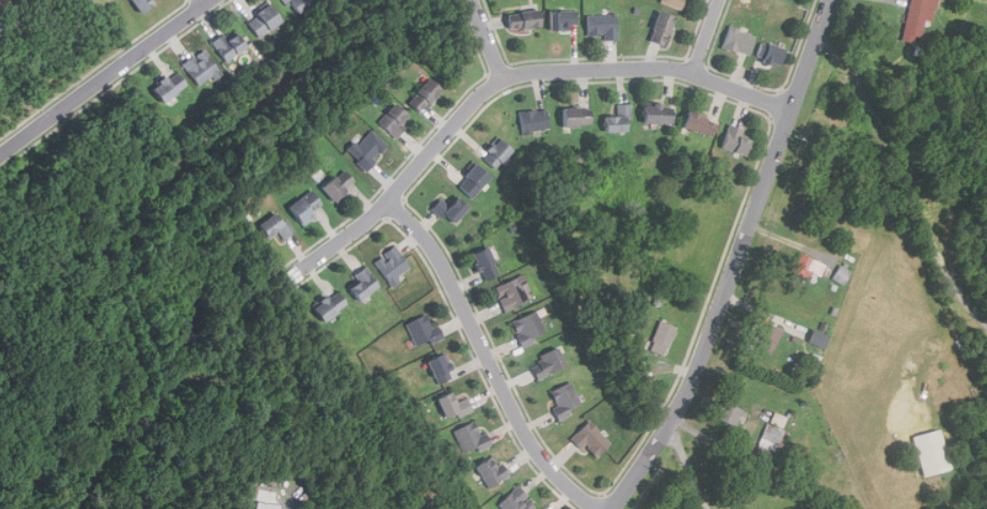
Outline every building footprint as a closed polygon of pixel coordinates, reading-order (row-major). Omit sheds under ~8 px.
[(147,13),(158,2),(156,0),(134,0),(147,13)] [(292,15),(315,1),(314,0),(283,0),(292,15)] [(681,10),(685,0),(656,0),(681,10)] [(921,43),(928,0),(910,0),(903,40),(921,43)] [(281,20),(269,3),(245,20),(257,37),(281,20)] [(579,11),(547,11),(547,30),(579,30),(579,11)] [(662,47),(674,18),(658,11),(646,40),(662,47)] [(540,12),(507,12),(507,30),(540,30),(540,12)] [(604,40),(618,40),(618,14),(586,14),(586,35),(604,35),(604,40)] [(747,57),(756,36),(730,25),(721,46),(747,57)] [(230,38),(219,45),(231,63),(253,48),(243,33),(231,41),(230,38)] [(759,63),(777,69),(784,50),(766,43),(759,63)] [(198,88),(221,73),(204,48),(182,64),(198,88)] [(185,83),(173,69),(148,90),(160,104),(185,83)] [(440,91),(428,79),(406,101),(418,114),(440,91)] [(377,121),(394,137),(411,120),(395,103),(377,121)] [(603,132),(631,132),(631,104),(616,104),(616,117),(603,117),(603,132)] [(641,104),(641,123),(673,124),(673,105),(641,104)] [(560,108),(560,127),(593,127),(593,108),(560,108)] [(547,111),(520,111),(520,132),(547,132),(547,111)] [(679,127),(712,139),(718,123),(685,112),(679,127)] [(749,141),(738,137),(741,130),(729,125),(719,147),(743,157),(749,141)] [(349,153),(368,169),(388,144),(369,129),(349,153)] [(512,151),(499,138),(481,155),(494,169),(512,151)] [(456,183),(470,199),(491,178),(475,164),(456,183)] [(320,187),(331,201),(355,182),(344,168),(320,187)] [(284,204),(299,223),(313,212),(311,210),(321,202),(309,187),(284,204)] [(430,209),(453,225),(467,205),(454,196),(448,205),(438,198),(430,209)] [(287,219),(282,222),(276,212),(256,225),(264,239),(278,231),(283,240),(295,232),(287,219)] [(412,269),(395,245),(374,260),(390,284),(412,269)] [(500,275),(487,247),(471,254),(483,282),(500,275)] [(814,284),(825,268),(801,251),(789,267),(814,284)] [(353,274),(357,280),(347,287),(357,302),(380,286),(365,265),(353,274)] [(851,272),(841,265),(833,278),(843,285),(851,272)] [(523,276),(495,286),(504,311),(532,301),(523,276)] [(309,311),(321,325),(347,301),(335,287),(309,311)] [(511,321),(521,347),(548,337),(538,310),(511,321)] [(438,325),(432,328),(425,314),(406,323),(416,345),(428,339),(431,345),(445,338),(438,325)] [(651,341),(669,348),(678,328),(660,321),(651,341)] [(783,331),(764,321),(751,343),(771,354),(783,331)] [(824,348),(829,335),(812,328),(807,341),(824,348)] [(529,365),(536,380),(566,365),(558,349),(541,357),(542,359),(529,365)] [(453,379),(444,354),(427,360),(436,385),(453,379)] [(558,406),(552,409),(558,420),(572,413),(570,409),(581,403),(571,382),(551,391),(558,406)] [(455,403),(452,393),(436,397),(444,420),(472,411),(468,398),(455,403)] [(736,427),(742,410),(724,403),(718,421),(736,427)] [(770,422),(781,427),(786,417),(774,411),(770,422)] [(465,453),(477,447),(479,452),(489,447),(476,420),(454,431),(465,453)] [(611,443),(588,421),(570,439),(581,450),(584,447),(596,458),(611,443)] [(758,445),(775,452),(785,430),(768,422),(758,445)] [(922,473),(947,467),(940,429),(914,435),(922,473)] [(501,460),(490,466),(487,461),(475,468),(487,489),(510,475),(501,460)] [(519,486),(497,505),(501,508),(532,508),(535,506),(519,486)] [(280,504),(255,501),(254,508),(279,508),(280,504)]
